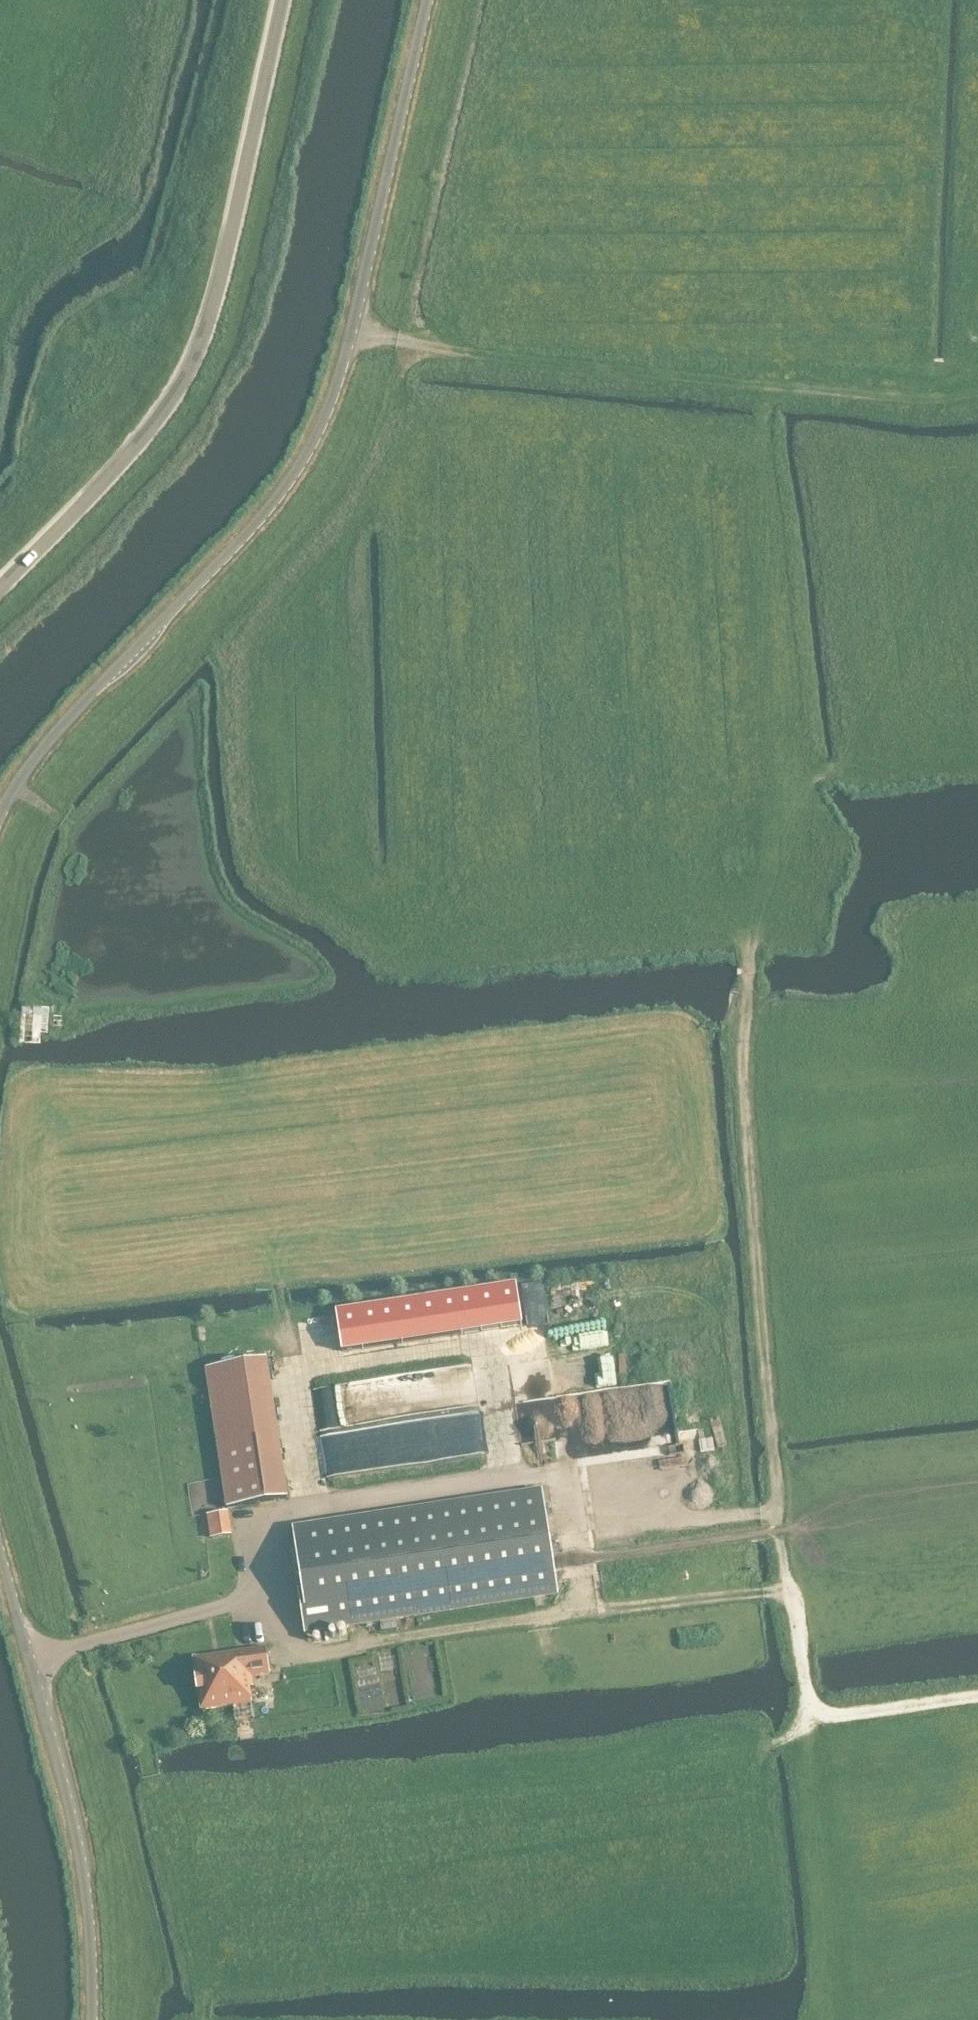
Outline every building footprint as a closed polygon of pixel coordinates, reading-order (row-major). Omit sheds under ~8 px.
[(20,1040),(40,1041),(40,1036),(41,1012),(21,1011),(21,1035),(20,1040)] [(335,1310),(341,1351),(522,1323),(516,1283),(335,1310)] [(567,1304),(567,1291),(550,1290),(549,1303),(567,1304)] [(206,1369),(227,1507),(286,1498),(265,1360),(206,1369)] [(434,1441),(490,1435),(486,1399),(344,1413),(348,1453),(434,1444),(434,1441)] [(542,1494),(293,1530),(301,1588),(297,1588),(303,1630),(557,1593),(542,1494)] [(226,1511),(208,1513),(211,1537),(229,1534),(226,1511)] [(251,1676),(270,1673),(266,1647),(194,1658),(196,1676),(198,1692),(199,1691),(201,1710),(252,1702),(250,1687),(253,1687),(251,1676)]
